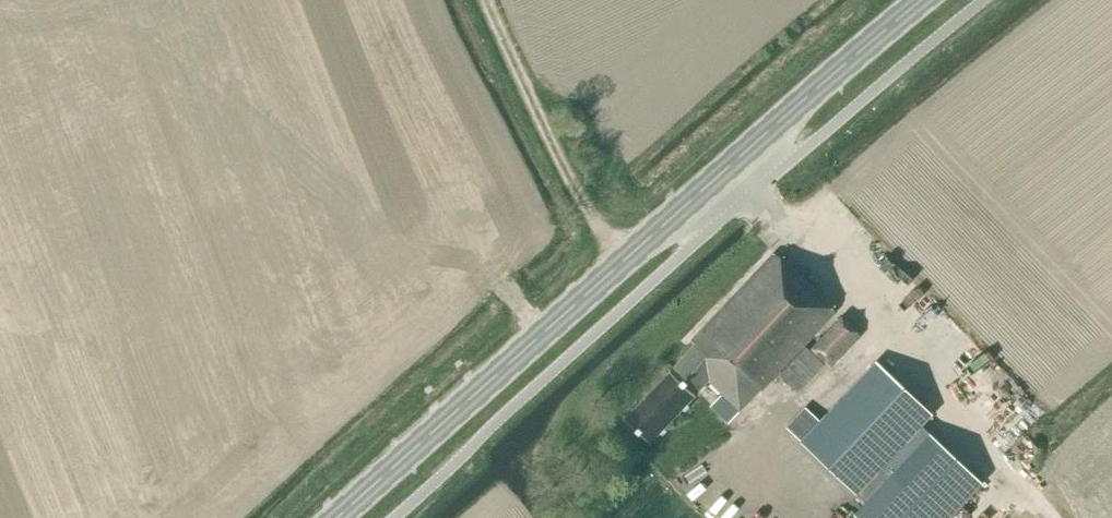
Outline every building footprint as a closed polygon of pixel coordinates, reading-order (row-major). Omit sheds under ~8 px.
[(739,411),(784,364),(833,311),(774,252),(691,340),(695,344),(624,419),(649,443),(707,380),(739,411)] [(830,367),(861,334),(841,315),(809,348),(830,367)] [(804,346),(778,374),(797,392),(823,364),(804,346)] [(982,482),(920,423),(928,415),(873,362),(818,420),(799,440),(853,494),(854,493),(864,504),(854,515),(857,517),(948,517),(982,482)]
